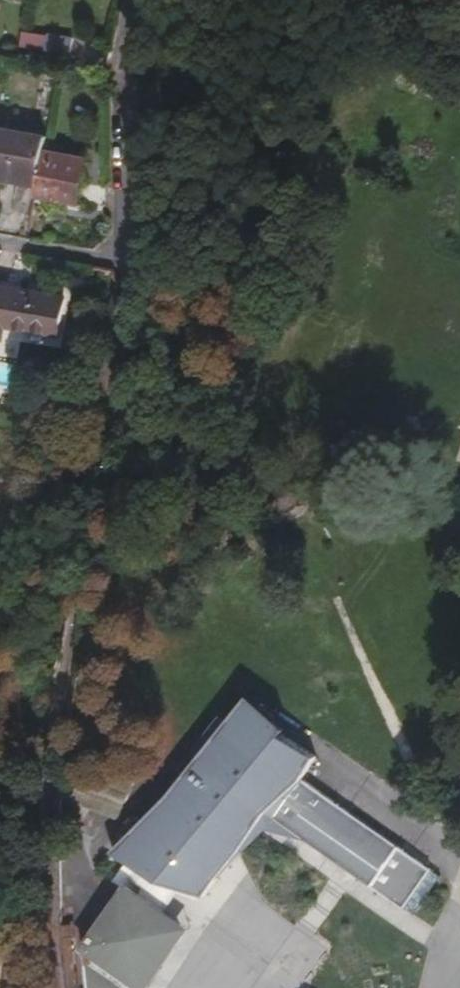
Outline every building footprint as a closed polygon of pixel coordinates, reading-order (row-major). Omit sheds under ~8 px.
[(36,51),(39,34),(23,31),(20,48),(36,51)] [(71,57),(74,40),(50,35),(47,52),(71,57)] [(46,138),(0,129),(0,174),(38,182),(44,151),(46,138)] [(77,203),(86,160),(44,151),(38,182),(35,195),(77,203)] [(64,297),(0,286),(0,339),(4,339),(6,328),(57,336),(64,297)] [(276,814),(302,775),(319,756),(279,737),(285,727),(249,694),(116,850),(156,879),(205,898),(276,814)] [(302,775),(276,814),(402,901),(429,862),(302,775)] [(411,907),(439,868),(429,862),(402,901),(411,907)] [(192,928),(131,883),(126,890),(183,930),(163,959),(157,969),(144,987),(150,987),(192,928)] [(157,969),(163,959),(183,930),(126,890),(87,944),(91,987),(143,987),(144,987),(157,969)] [(75,937),(74,925),(61,927),(61,932),(62,940),(66,981),(67,987),(81,987),(75,937)]
